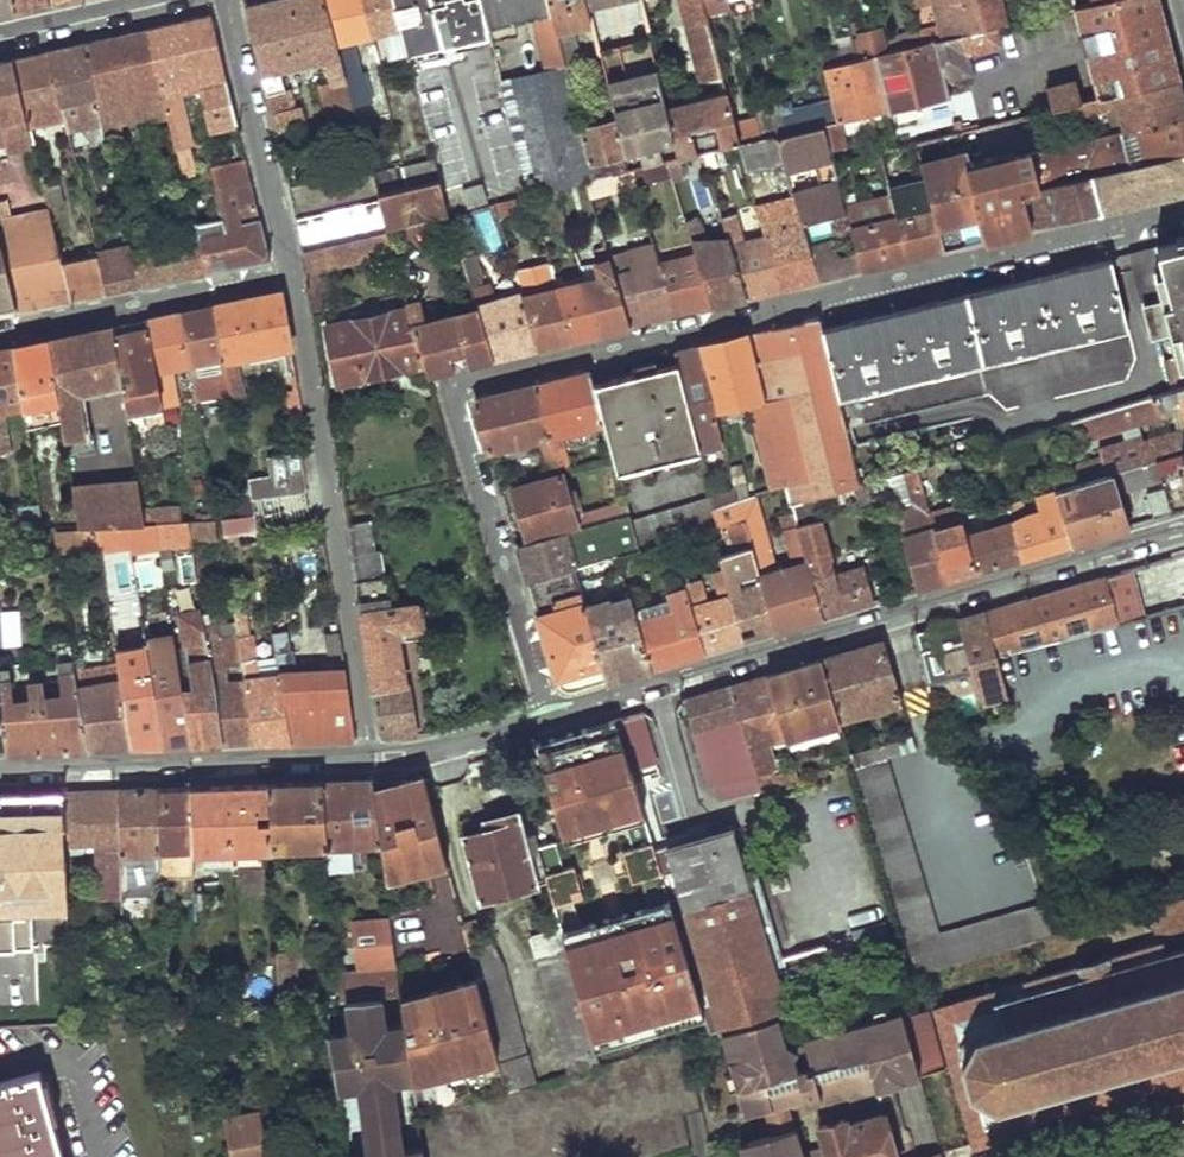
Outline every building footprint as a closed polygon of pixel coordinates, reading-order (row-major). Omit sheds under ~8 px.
[(14,11),(12,0),(0,0),(0,15),(14,11)] [(14,11),(32,8),(51,4),(50,0),(12,0),(14,11)] [(275,135),(289,132),(288,125),(304,121),(301,106),(292,107),(288,90),(285,90),(280,69),(324,58),(329,78),(343,74),(322,0),(272,0),(246,6),(275,135)] [(343,74),(352,107),(368,103),(359,74),(362,74),(352,41),(400,29),(392,0),(322,0),(343,74)] [(400,29),(406,53),(443,44),(430,0),(392,0),(400,29)] [(443,44),(492,33),(490,26),(483,0),(430,0),(443,44)] [(490,26),(533,16),(547,72),(505,82),(533,194),(588,180),(596,179),(583,128),(573,91),(569,76),(549,0),(483,0),(490,26)] [(569,76),(585,72),(572,24),(593,19),(588,0),(549,0),(569,76)] [(593,19),(595,30),(647,18),(643,0),(588,0),(593,19)] [(701,83),(724,77),(707,13),(704,0),(679,0),(701,83)] [(707,13),(716,11),(714,0),(704,0),(707,13)] [(716,11),(732,7),(730,0),(714,0),(716,11)] [(925,31),(928,43),(998,27),(1004,25),(999,0),(917,0),(925,31)] [(1070,10),(1075,9),(1113,0),(1067,0),(1070,10)] [(1075,9),(1099,100),(1180,80),(1168,36),(1159,0),(1113,0),(1075,9)] [(183,20),(198,89),(207,131),(239,124),(228,80),(212,13),(183,20)] [(147,28),(169,117),(183,173),(194,170),(188,148),(191,147),(179,93),(198,89),(183,20),(174,22),(147,28)] [(893,52),(873,56),(882,97),(886,113),(950,97),(946,80),(971,74),(967,55),(1002,46),(998,27),(928,43),(896,51),(893,52)] [(83,43),(101,120),(107,141),(124,137),(117,107),(148,99),(153,120),(169,117),(147,28),(114,36),(83,43)] [(859,46),(862,59),(873,56),(893,52),(887,31),(863,35),(865,39),(857,41),(859,46)] [(892,38),(896,51),(928,43),(925,31),(892,38)] [(47,51),(65,120),(67,128),(101,120),(83,43),(61,47),(47,51)] [(822,55),(825,67),(862,59),(859,46),(822,55)] [(13,58),(30,128),(65,120),(47,51),(28,55),(13,58)] [(862,59),(825,67),(833,94),(840,119),(864,114),(861,101),(882,97),(873,56),(862,59)] [(6,174),(3,164),(10,162),(9,156),(35,150),(30,128),(13,58),(0,61),(0,175),(6,174)] [(659,66),(608,80),(618,120),(631,170),(635,169),(671,161),(683,158),(670,108),(659,66)] [(319,80),(329,116),(353,110),(352,107),(343,74),(329,78),(319,80)] [(1125,132),(1183,117),(1183,96),(1180,80),(1099,100),(1083,103),(1071,106),(1074,118),(1107,111),(1106,107),(1118,104),(1125,132)] [(1047,88),(1053,111),(1071,106),(1083,103),(1077,81),(1047,88)] [(786,114),(791,131),(821,124),(823,124),(837,120),(840,119),(833,94),(824,97),(826,104),(786,114)] [(670,108),(683,158),(708,152),(741,143),(737,126),(728,95),(670,108)] [(368,103),(352,107),(353,110),(359,129),(374,125),(368,103)] [(1107,111),(1113,135),(1125,132),(1118,104),(1106,107),(1107,111)] [(760,114),(761,120),(770,118),(769,112),(760,114)] [(761,120),(765,137),(779,134),(791,131),(786,114),(770,118),(761,120)] [(1095,170),(1096,176),(1183,155),(1183,117),(1125,132),(1113,135),(1031,156),(1038,183),(1095,170)] [(583,128),(596,179),(631,170),(618,120),(583,128)] [(737,126),(741,143),(765,137),(761,120),(737,126)] [(837,120),(823,124),(830,151),(844,148),(837,120)] [(791,131),(779,134),(786,162),(788,171),(832,160),(830,151),(823,124),(821,124),(791,131)] [(741,143),(748,171),(786,162),(779,134),(765,137),(741,143)] [(683,158),(671,161),(676,179),(712,170),(708,152),(683,158)] [(1032,229),(1183,192),(1183,155),(1096,176),(1023,194),(1032,229)] [(928,184),(945,250),(982,241),(964,173),(960,156),(923,165),(928,184)] [(964,173),(982,241),(1032,229),(1023,194),(1021,188),(1038,183),(1031,156),(964,173)] [(371,173),(377,195),(442,178),(436,159),(405,166),(404,165),(371,173)] [(248,160),(210,167),(217,193),(253,184),(248,160)] [(588,180),(593,197),(639,185),(635,169),(631,170),(596,179),(588,180)] [(442,178),(377,195),(379,201),(386,225),(406,221),(430,214),(450,209),(442,178)] [(837,179),(793,190),(802,224),(845,213),(843,204),(837,179)] [(59,182),(44,185),(49,206),(50,210),(65,206),(59,182)] [(198,235),(207,271),(238,265),(272,258),(253,184),(217,193),(222,217),(195,223),(198,235)] [(890,193),(843,204),(845,213),(851,237),(860,270),(945,250),(928,184),(890,193)] [(765,238),(778,290),(816,281),(807,247),(802,224),(793,190),(792,186),(776,192),(779,201),(757,207),(765,238)] [(516,198),(496,203),(499,215),(520,210),(516,198)] [(295,222),(302,251),(388,230),(386,225),(379,201),(295,222)] [(19,310),(43,305),(72,299),(63,263),(50,210),(49,206),(5,216),(3,207),(0,208),(0,236),(16,299),(19,310)] [(491,208),(475,213),(488,253),(503,248),(491,208)] [(730,239),(745,298),(778,290),(765,238),(746,243),(739,213),(724,216),(730,239)] [(430,214),(406,221),(408,229),(433,223),(430,214)] [(687,221),(709,307),(745,298),(730,239),(711,241),(699,218),(687,221)] [(579,270),(596,334),(612,330),(627,327),(608,257),(601,229),(592,231),(600,265),(579,270)] [(302,251),(313,316),(322,315),(318,294),(321,293),(317,272),(394,252),(388,230),(302,251)] [(198,235),(133,248),(136,264),(142,285),(176,278),(207,271),(198,235)] [(16,299),(0,236),(0,302),(16,299)] [(851,237),(807,247),(816,281),(838,276),(846,262),(860,270),(851,237)] [(1154,336),(1168,333),(1175,358),(1166,360),(1174,392),(1183,389),(1183,241),(1142,251),(1147,273),(1138,276),(1154,336)] [(608,257),(627,327),(651,321),(672,316),(655,245),(608,257)] [(1132,254),(1138,276),(1147,273),(1142,251),(1137,253),(1132,254)] [(476,253),(463,257),(472,286),(482,283),(479,274),(481,273),(476,253)] [(99,256),(63,263),(72,299),(80,297),(108,292),(103,272),(99,256)] [(821,329),(838,398),(867,392),(870,401),(888,395),(886,386),(938,373),(941,383),(959,379),(957,370),(1010,357),(1012,366),(1032,360),(1030,352),(1082,340),(1084,348),(1103,343),(1102,334),(1130,328),(1112,259),(821,329)] [(860,270),(846,262),(838,276),(860,270)] [(103,272),(108,292),(124,288),(142,285),(136,264),(103,272)] [(552,276),(570,340),(582,337),(596,334),(579,270),(552,276)] [(521,293),(536,348),(555,344),(570,340),(552,276),(519,284),(521,293)] [(536,348),(521,293),(496,299),(492,284),(473,289),(478,308),(492,359),(516,353),(536,348)] [(211,307),(229,395),(230,399),(243,397),(236,359),(279,349),(281,356),(289,354),(279,293),(242,300),(211,307)] [(420,299),(409,302),(411,308),(427,364),(430,374),(464,366),(492,359),(478,308),(427,322),(420,299)] [(210,399),(229,395),(211,307),(193,311),(176,314),(186,366),(203,363),(210,399)] [(328,330),(341,386),(427,364),(411,308),(328,330)] [(144,321),(153,372),(186,366),(176,314),(160,317),(144,321)] [(748,335),(764,397),(787,489),(790,504),(791,505),(809,500),(852,488),(860,486),(838,398),(821,329),(819,317),(748,335)] [(108,328),(118,384),(123,409),(140,406),(144,426),(162,423),(153,372),(144,321),(127,324),(108,328)] [(43,342),(53,398),(58,427),(62,444),(83,440),(75,393),(118,384),(108,328),(66,337),(43,342)] [(698,347),(715,408),(764,397),(748,335),(698,347)] [(9,349),(19,405),(53,398),(43,342),(25,345),(9,349)] [(678,365),(700,454),(725,447),(723,437),(715,408),(698,347),(685,350),(674,352),(678,365)] [(11,450),(5,411),(20,408),(19,405),(9,349),(0,350),(0,452),(11,450)] [(604,422),(619,473),(700,454),(678,365),(593,384),(604,422)] [(534,386),(549,435),(604,422),(593,384),(589,372),(562,379),(534,386)] [(475,404),(489,450),(542,437),(544,439),(544,443),(542,444),(550,473),(559,470),(549,435),(534,386),(506,393),(479,399),(475,404)] [(1183,417),(1183,389),(1174,392),(1060,426),(1065,443),(1182,407),(1183,417)] [(20,408),(24,434),(58,427),(53,398),(19,405),(20,408)] [(1141,445),(1140,440),(1100,452),(1102,463),(1065,473),(1069,485),(1183,451),(1183,432),(1141,445)] [(1069,543),(1129,525),(1119,493),(1164,478),(1167,488),(1183,483),(1183,451),(1069,485),(1054,489),(1069,543)] [(246,481),(249,499),(289,494),(303,492),(302,489),(297,454),(264,460),(267,478),(246,481)] [(944,461),(946,469),(958,465),(956,457),(944,461)] [(916,469),(945,580),(972,572),(963,537),(958,517),(945,521),(934,478),(947,475),(946,469),(944,461),(916,469)] [(896,506),(917,588),(945,580),(916,469),(903,473),(912,503),(896,506)] [(513,490),(528,540),(577,527),(562,476),(513,490)] [(136,479),(69,483),(75,516),(77,528),(82,527),(144,523),(142,512),(136,479)] [(1153,518),(1183,509),(1183,483),(1167,488),(1146,494),(1153,518)] [(853,490),(854,496),(858,508),(872,504),(866,484),(860,486),(852,488),(853,490)] [(1012,531),(1020,557),(1069,543),(1054,489),(1043,492),(1048,509),(1041,511),(1040,509),(1025,513),(1029,526),(1012,531)] [(255,528),(255,532),(309,523),(303,492),(289,494),(249,499),(253,516),(255,528)] [(737,492),(711,499),(712,501),(714,508),(739,500),(737,492)] [(714,508),(714,511),(740,504),(739,500),(714,508)] [(799,538),(819,617),(872,602),(862,567),(835,573),(821,519),(814,520),(809,500),(791,505),(793,516),(799,538)] [(633,523),(641,550),(662,545),(671,543),(711,531),(719,529),(714,511),(714,508),(712,501),(633,523)] [(750,544),(773,631),(819,617),(799,538),(788,541),(794,569),(772,574),(768,558),(773,557),(771,549),(769,549),(758,507),(742,511),(740,504),(714,511),(719,529),(724,528),(745,522),(750,544)] [(612,510),(614,519),(631,514),(628,505),(612,510)] [(142,512),(144,523),(154,523),(179,521),(176,509),(142,512)] [(517,546),(528,582),(574,569),(617,557),(628,554),(641,550),(633,523),(632,520),(631,514),(614,519),(517,546)] [(64,518),(66,529),(77,528),(75,516),(64,518)] [(241,517),(244,530),(255,528),(253,516),(241,517)] [(187,520),(190,540),(217,536),(214,519),(187,520)] [(154,523),(158,545),(191,543),(190,540),(187,520),(179,521),(154,523)] [(390,583),(385,584),(381,552),(373,553),(367,520),(347,523),(382,738),(411,735),(396,640),(426,635),(422,603),(390,608),(388,596),(392,596),(390,583)] [(711,531),(713,535),(725,532),(728,541),(715,544),(717,553),(750,544),(745,522),(724,528),(719,529),(711,531)] [(963,537),(972,572),(1020,557),(1012,531),(1011,524),(963,537)] [(66,529),(56,529),(57,550),(83,550),(82,527),(77,528),(66,529)] [(662,545),(665,554),(674,551),(671,543),(662,545)] [(729,596),(741,641),(773,631),(750,544),(717,553),(722,570),(724,577),(729,596)] [(629,598),(650,668),(678,659),(704,651),(686,591),(655,599),(644,602),(639,589),(628,554),(617,557),(629,598)] [(1152,563),(1136,569),(1144,589),(1159,583),(1152,563)] [(528,582),(559,686),(560,687),(561,689),(563,690),(565,690),(568,691),(572,691),(587,686),(605,681),(585,607),(574,569),(528,582)] [(1099,577),(982,611),(994,656),(1114,624),(1099,577)] [(686,591),(704,651),(741,641),(729,596),(705,603),(698,579),(683,583),(686,591)] [(639,589),(644,602),(655,599),(652,586),(639,589)] [(585,607),(605,681),(626,675),(650,668),(629,598),(609,604),(608,601),(585,607)] [(184,692),(193,746),(207,746),(223,745),(205,629),(202,611),(178,615),(189,681),(197,690),(184,692)] [(957,619),(982,721),(1010,713),(994,656),(982,611),(957,619)] [(122,693),(132,748),(147,747),(161,747),(145,651),(139,615),(122,617),(134,692),(122,693)] [(6,752),(47,751),(88,749),(74,675),(64,621),(52,623),(61,675),(42,678),(39,657),(23,659),(27,681),(10,684),(3,646),(0,647),(0,720),(0,722),(6,752)] [(219,626),(221,640),(239,637),(237,624),(219,626)] [(205,629),(223,745),(239,745),(256,744),(239,639),(239,637),(221,640),(219,626),(205,629)] [(278,677),(289,743),(322,742),(355,741),(343,671),(294,674),(290,651),(286,651),(284,632),(271,634),(278,677)] [(322,636),(325,655),(340,653),(336,633),(322,636)] [(253,637),(239,639),(256,744),(272,743),(289,743),(278,677),(258,678),(253,637)] [(818,659),(838,721),(899,703),(880,641),(818,659)] [(145,651),(161,747),(178,747),(193,746),(184,692),(175,645),(145,651)] [(764,675),(782,739),(838,721),(818,659),(764,675)] [(74,675),(88,749),(110,749),(132,748),(122,693),(118,668),(74,675)] [(935,695),(972,689),(969,674),(933,681),(935,695)] [(725,686),(754,779),(764,776),(763,772),(779,767),(771,742),(782,739),(764,675),(725,686)] [(680,700),(703,781),(711,786),(715,802),(756,790),(754,779),(725,686),(680,700)] [(637,713),(613,720),(627,769),(652,762),(637,713)] [(532,743),(560,839),(641,815),(627,769),(613,720),(582,729),(532,743)] [(851,766),(915,971),(1034,937),(1026,909),(954,929),(950,938),(937,935),(927,926),(930,918),(882,757),(913,749),(909,735),(865,748),(868,762),(851,766)] [(764,776),(754,779),(756,790),(794,779),(790,768),(764,776)] [(389,780),(369,781),(377,844),(381,877),(443,862),(420,775),(407,777),(389,780)] [(320,783),(326,847),(328,870),(346,870),(345,846),(377,844),(369,781),(344,782),(320,783)] [(265,785),(268,850),(287,849),(288,858),(296,858),(295,849),(326,847),(320,783),(292,784),(265,785)] [(189,788),(190,855),(268,850),(265,785),(229,786),(189,788)] [(116,790),(118,870),(144,869),(144,858),(157,858),(155,788),(136,789),(116,790)] [(155,788),(157,858),(157,877),(191,877),(190,855),(189,788),(173,788),(155,788)] [(63,805),(64,845),(94,844),(96,899),(118,898),(118,877),(118,870),(116,790),(90,791),(63,792),(63,805)] [(2,807),(3,824),(0,824),(0,946),(33,946),(33,908),(65,907),(64,845),(63,805),(2,807)] [(460,834),(477,899),(533,883),(514,811),(490,817),(491,825),(460,834)] [(661,844),(718,1027),(783,1008),(789,1007),(789,1006),(779,974),(784,973),(750,858),(739,862),(727,825),(699,833),(661,844)] [(630,880),(659,873),(650,842),(621,851),(630,880)] [(572,865),(541,874),(550,904),(580,895),(572,865)] [(118,877),(118,898),(119,917),(140,916),(138,875),(118,877)] [(191,877),(157,877),(157,889),(191,889),(191,877)] [(1168,931),(1183,927),(1183,895),(1146,906),(1152,930),(1168,931)] [(667,901),(558,932),(561,942),(670,910),(667,901)] [(670,910),(561,942),(588,1037),(699,1005),(670,910)] [(337,976),(339,1002),(380,998),(396,997),(389,937),(386,917),(348,923),(354,974),(337,976)] [(527,936),(565,1070),(595,1061),(591,1047),(588,1037),(561,942),(558,932),(557,927),(527,936)] [(389,937),(396,997),(396,999),(429,991),(428,988),(424,988),(422,970),(413,971),(407,935),(389,937)] [(971,1148),(1112,1108),(1113,1111),(1130,1107),(1148,1102),(1147,1097),(1183,1087),(1183,942),(1182,942),(1183,948),(1164,953),(1161,942),(1107,957),(1106,954),(1072,963),(1072,967),(931,1006),(970,1146),(971,1148)] [(530,1080),(500,968),(488,943),(466,949),(474,979),(495,1060),(502,1088),(530,1080)] [(273,954),(275,1007),(295,1005),(292,953),(273,954)] [(429,991),(396,999),(399,1020),(408,1082),(408,1084),(495,1060),(474,979),(429,991)] [(399,1020),(382,1023),(380,998),(339,1002),(343,1030),(322,1033),(330,1092),(330,1093),(353,1091),(360,1153),(344,1156),(420,1156),(418,1145),(399,1148),(391,1084),(408,1082),(399,1020)] [(699,1005),(588,1037),(591,1047),(702,1016),(699,1005)] [(783,1008),(718,1027),(743,1108),(763,1103),(782,1098),(819,1089),(822,1099),(918,1072),(901,1014),(794,1046),(783,1008)] [(901,1014),(918,1072),(937,1067),(920,1009),(901,1014)] [(50,1121),(56,1119),(52,1105),(46,1106),(37,1074),(0,1084),(0,1156),(60,1156),(50,1121)] [(782,1098),(763,1103),(771,1132),(790,1127),(782,1098)] [(815,1127),(820,1146),(823,1156),(894,1156),(881,1115),(878,1115),(875,1101),(866,1104),(864,1098),(844,1105),(849,1124),(843,1126),(841,1120),(815,1127)] [(218,1119),(226,1156),(266,1156),(256,1111),(218,1119)] [(797,1152),(790,1127),(771,1132),(736,1143),(741,1156),(798,1156),(797,1152)] [(797,1152),(798,1156),(823,1156),(820,1146),(797,1152)]
